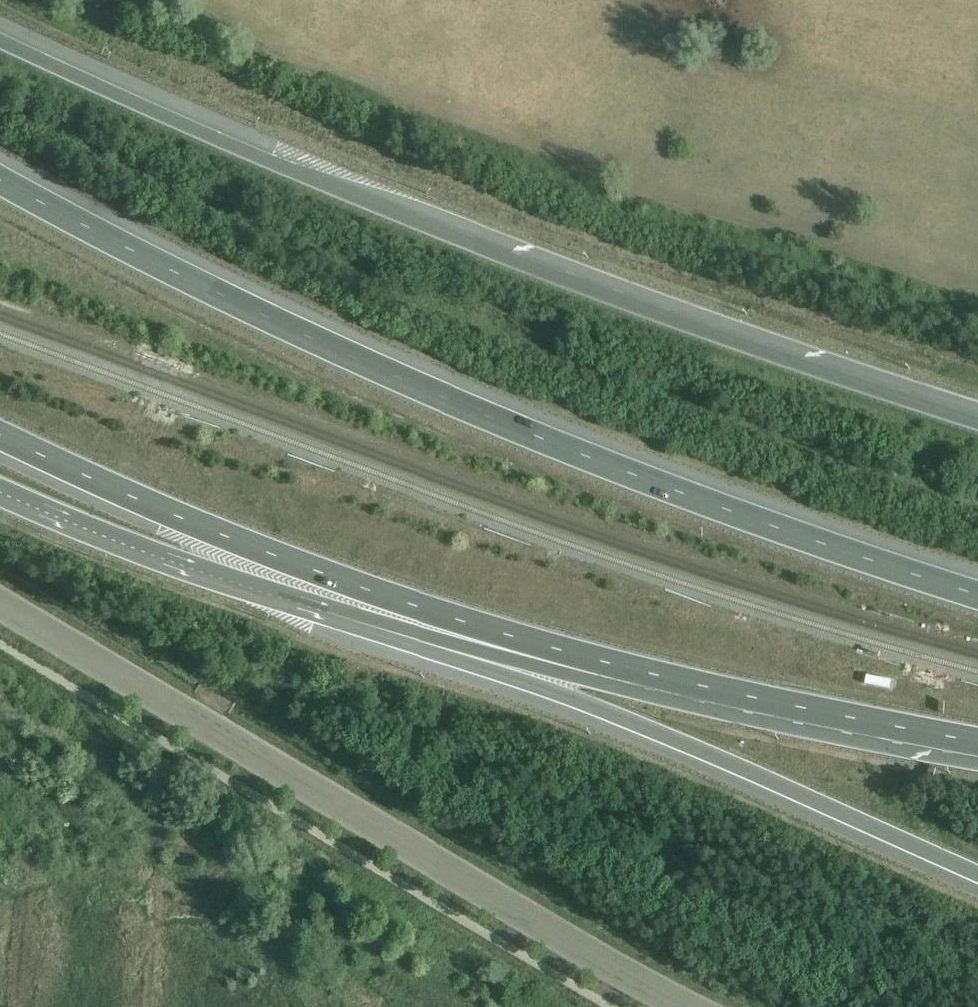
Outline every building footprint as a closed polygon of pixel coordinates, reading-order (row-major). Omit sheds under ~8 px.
[(865,670),(863,680),(889,685),(891,675),(865,670)]
